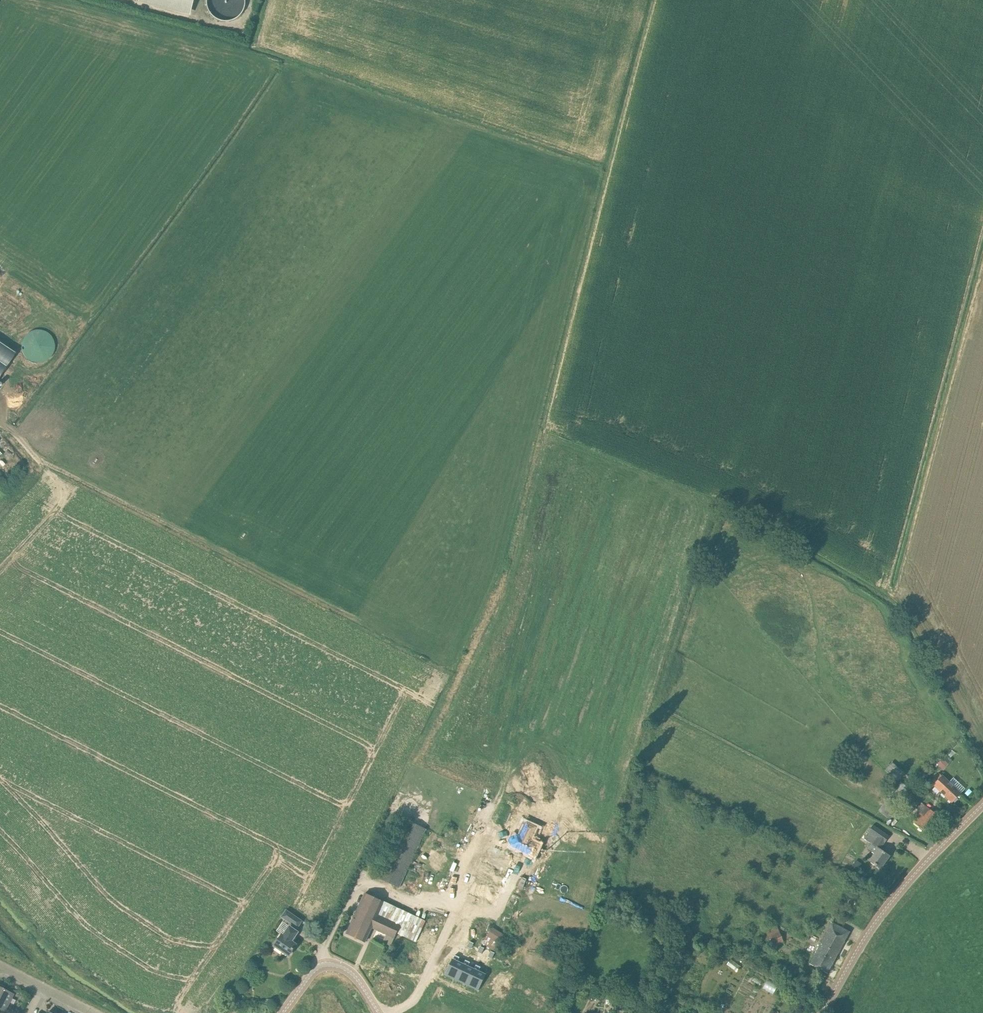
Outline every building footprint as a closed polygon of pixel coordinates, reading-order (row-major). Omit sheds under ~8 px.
[(139,1),(190,15),(194,0),(139,0),(139,1)] [(206,3),(206,5),(207,6),(207,8),(208,10),(208,11),(209,13),(210,14),(211,16),(212,17),(214,18),(215,19),(217,20),(218,21),(220,22),(222,22),(223,22),(225,23),(227,23),(229,22),(230,22),(232,22),(234,21),(235,20),(237,19),(238,18),(240,17),(241,16),(242,14),(243,13),(244,11),(244,10),(245,8),(245,6),(246,5),(246,3),(246,1),(245,0),(207,0),(206,1),(206,3)] [(21,345),(21,347),(21,348),(22,350),(22,351),(22,353),(23,354),(24,356),(25,357),(26,358),(27,359),(28,360),(30,361),(31,362),(33,362),(34,363),(36,363),(37,363),(39,363),(40,363),(42,363),(44,362),(45,362),(46,361),(48,360),(49,359),(50,358),(51,357),(52,356),(53,354),(54,353),(54,351),(55,350),(55,348),(55,347),(55,345),(55,343),(54,342),(54,340),(53,339),(52,337),(51,336),(50,335),(49,334),(48,333),(46,332),(45,331),(44,331),(42,330),(40,330),(39,330),(37,330),(36,330),(34,330),(33,331),(31,331),(30,332),(28,333),(27,334),(26,335),(25,336),(24,337),(23,339),(22,340),(22,342),(22,343),(21,345)] [(0,343),(0,376),(15,353),(0,343)] [(938,764),(943,770),(948,765),(942,760),(938,764)] [(890,765),(885,770),(898,781),(903,776),(890,765)] [(933,785),(952,802),(961,792),(942,774),(942,775),(939,773),(932,780),(934,783),(933,785)] [(888,798),(879,810),(889,818),(898,806),(888,798)] [(925,805),(913,820),(925,830),(937,814),(925,805)] [(377,878),(399,888),(425,829),(403,819),(377,878)] [(515,834),(510,846),(534,856),(539,844),(531,841),(533,835),(534,836),(538,828),(522,821),(516,834),(515,834)] [(880,869),(890,856),(879,848),(888,836),(873,825),(864,839),(871,844),(868,849),(875,854),(870,861),(880,869)] [(856,860),(852,866),(857,870),(862,864),(856,860)] [(427,874),(423,889),(431,891),(435,876),(427,874)] [(416,942),(426,921),(384,901),(383,902),(365,893),(347,933),(365,942),(371,928),(394,938),(396,933),(416,942)] [(286,909),(281,917),(298,929),(303,921),(286,909)] [(481,939),(490,926),(481,919),(472,932),(481,939)] [(849,932),(832,923),(811,964),(827,973),(849,932)] [(482,944),(495,949),(501,931),(488,927),(482,944)] [(766,932),(772,947),(784,942),(778,927),(766,932)] [(284,936),(282,934),(274,945),(289,956),(297,945),(292,941),(298,933),(290,928),(284,936)] [(509,950),(512,959),(524,954),(521,945),(509,950)] [(446,974),(446,975),(457,980),(464,964),(464,963),(458,961),(460,957),(455,955),(453,959),(446,974)] [(258,959),(254,959),(252,962),(253,966),(256,968),(259,968),(261,965),(261,961),(258,959)] [(475,968),(468,965),(470,961),(466,959),(464,963),(464,964),(457,980),(468,984),(475,968)] [(486,973),(479,970),(481,966),(476,964),(475,968),(468,984),(480,989),(480,988),(479,988),(486,973)] [(762,987),(773,993),(777,985),(766,980),(762,987)] [(600,990),(591,983),(582,995),(592,1002),(600,990)] [(13,994),(0,987),(0,1009),(5,1011),(13,994)]
